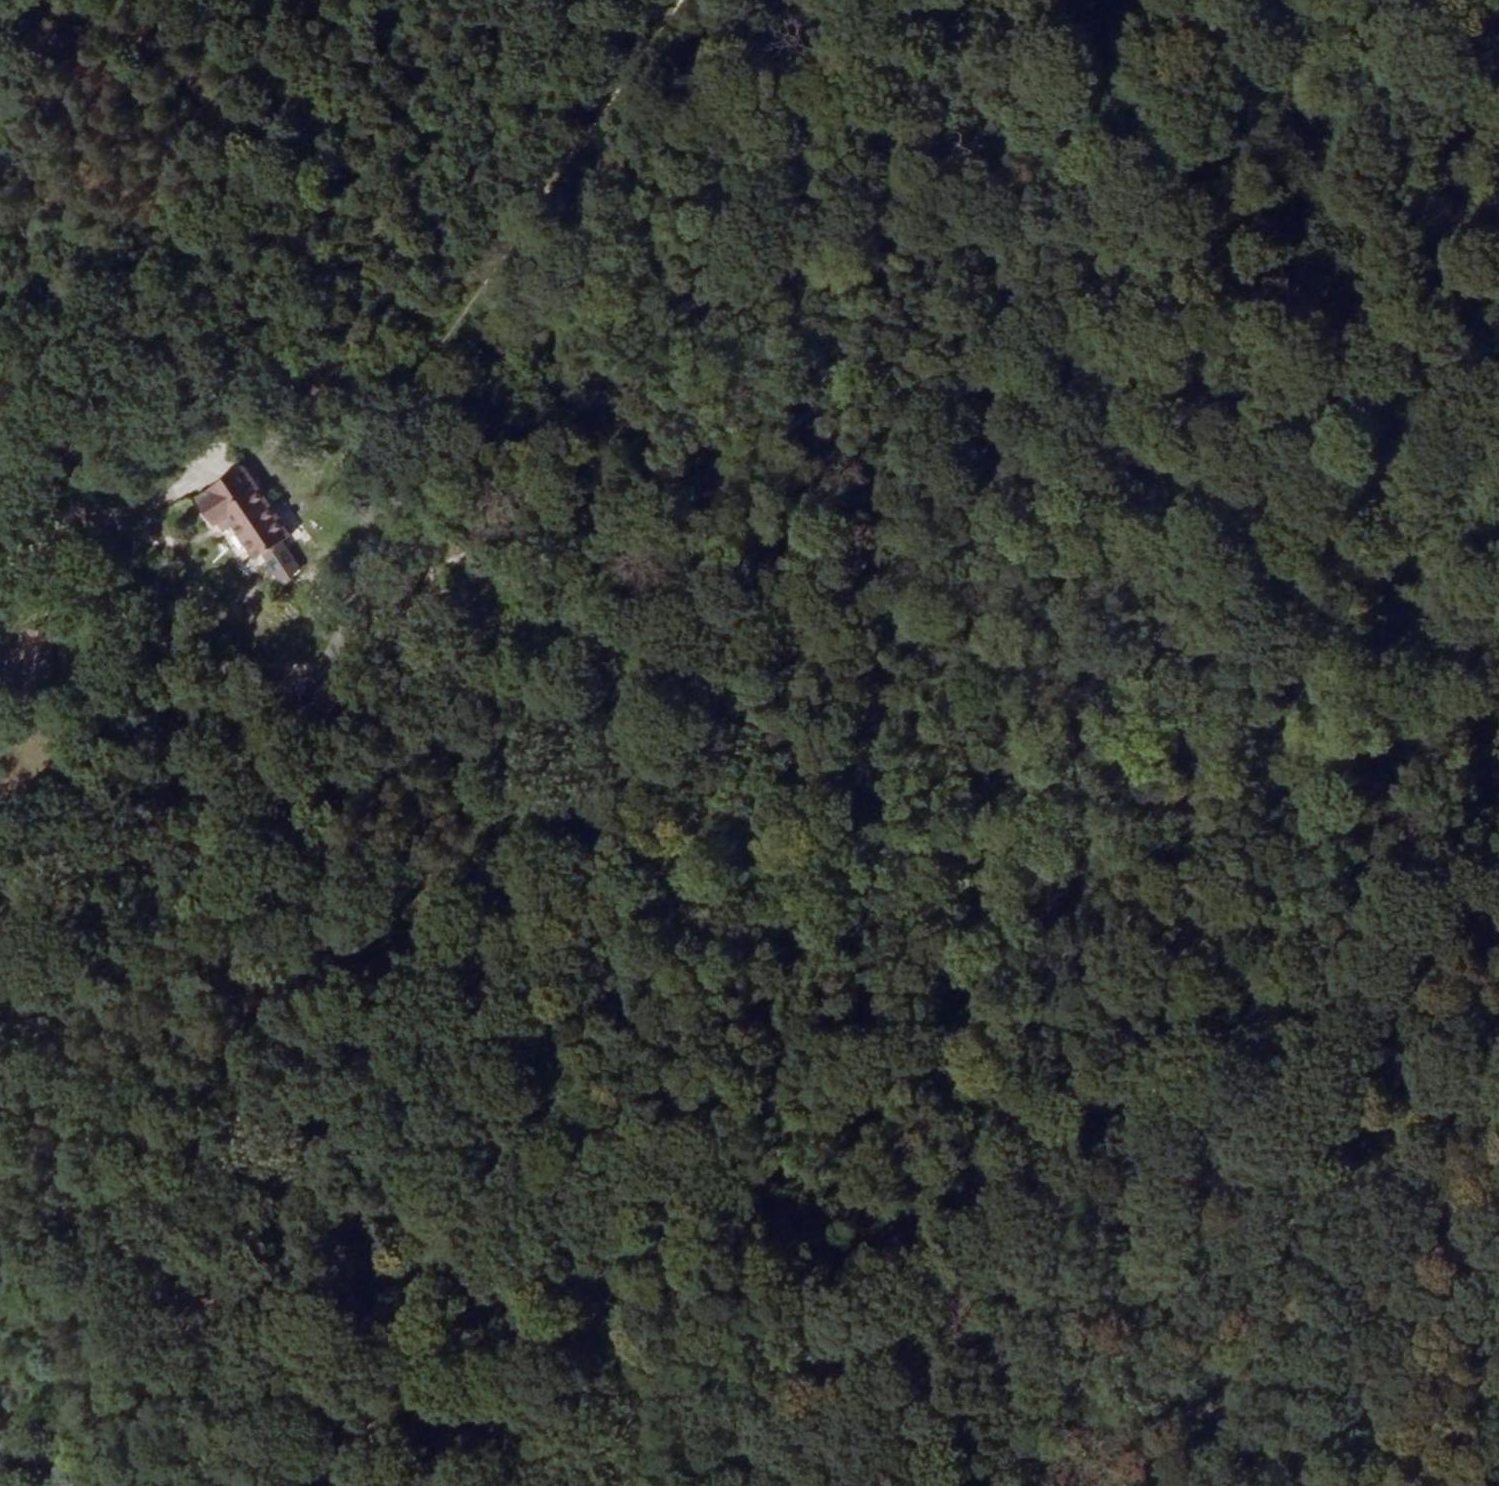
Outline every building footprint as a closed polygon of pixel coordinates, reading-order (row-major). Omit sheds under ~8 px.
[(292,536),(244,466),(210,489),(212,493),(200,501),(216,525),(220,522),(226,530),(234,525),(258,560),(292,536)] [(285,546),(267,557),(282,583),(300,572),(285,546)] [(53,632),(30,630),(25,687),(49,689),(53,632)]
